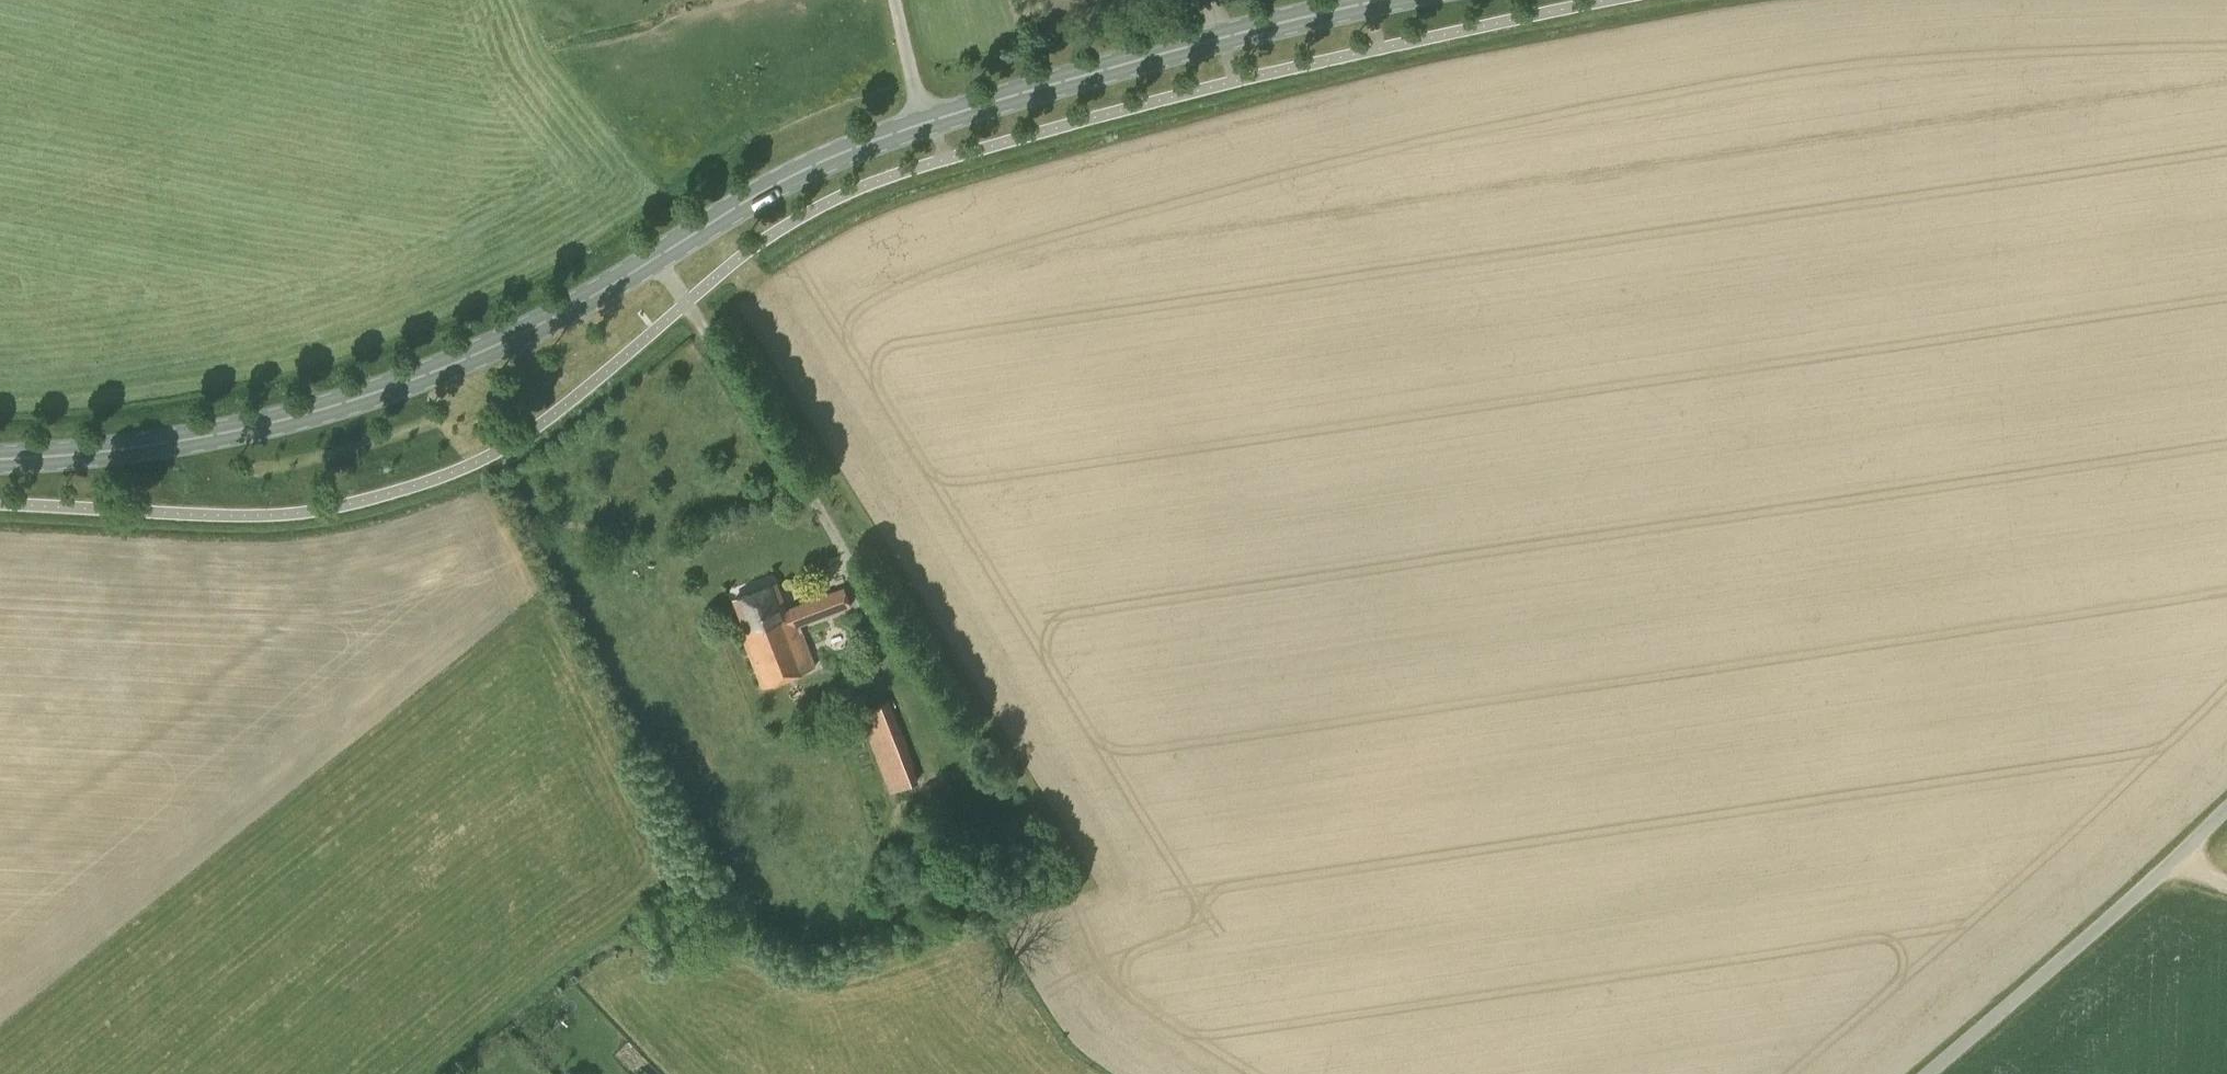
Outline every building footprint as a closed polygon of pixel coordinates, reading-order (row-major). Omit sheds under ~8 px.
[(787,608),(777,581),(736,597),(749,629),(743,631),(764,686),(817,666),(800,624),(852,604),(845,586),(787,608)] [(890,698),(860,710),(866,726),(896,715),(890,698)] [(891,791),(919,780),(914,767),(886,778),(891,791)] [(640,1066),(629,1073),(647,1073),(640,1066)]
